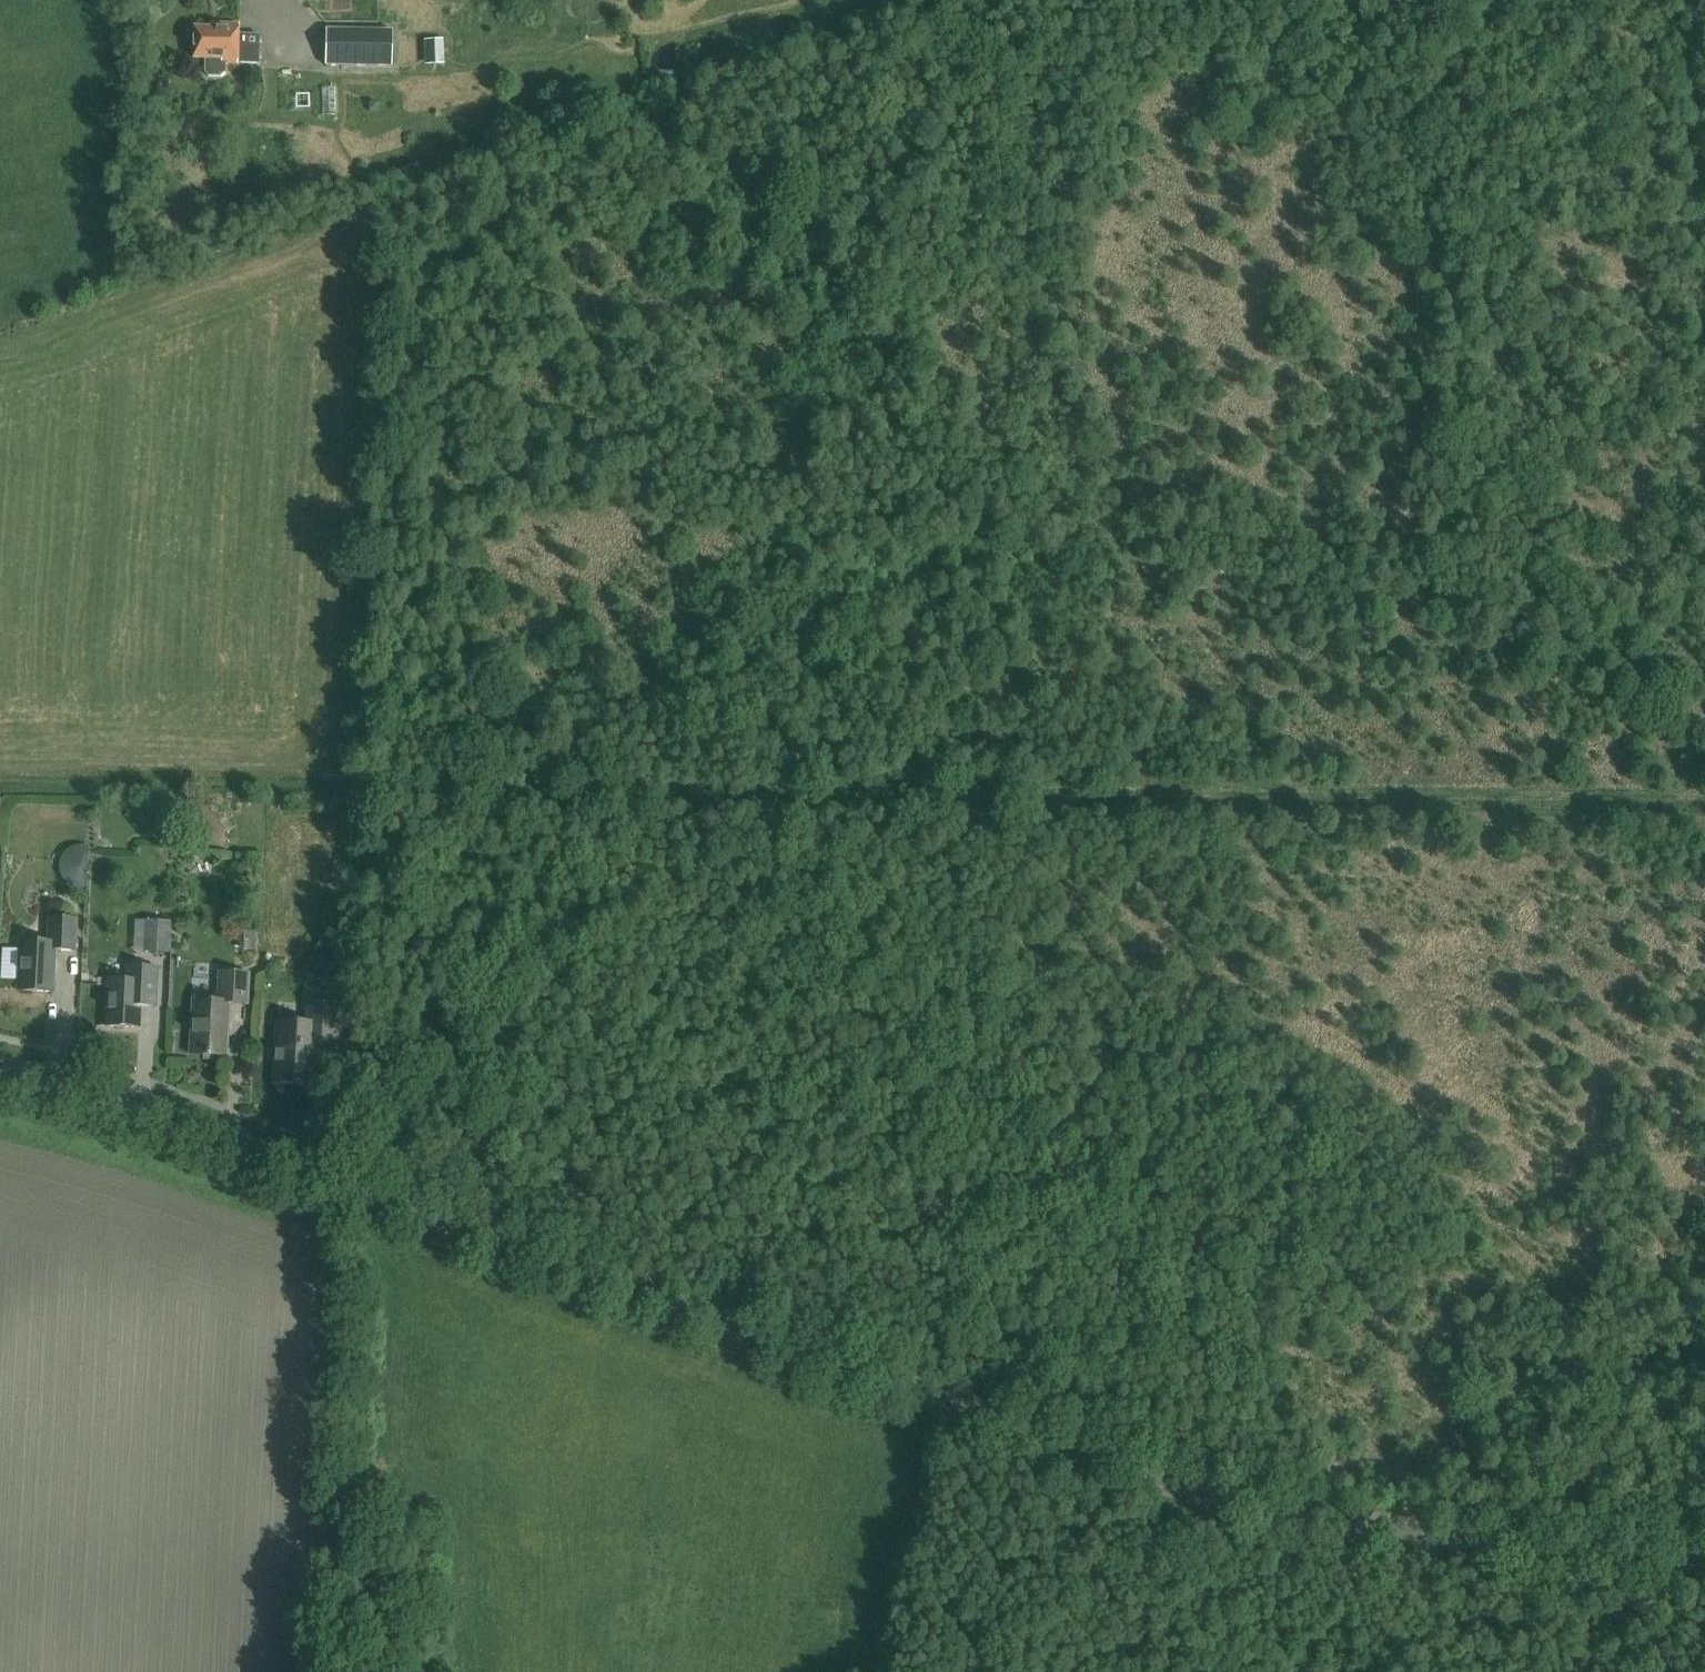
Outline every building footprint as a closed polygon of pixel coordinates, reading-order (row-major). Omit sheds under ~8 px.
[(259,64),(260,50),(260,35),(239,34),(239,24),(222,24),(222,28),(195,28),(194,58),(206,59),(206,71),(210,75),(218,75),(222,71),(222,63),(238,64),(238,63),(259,64)] [(327,29),(326,65),(393,67),(393,31),(327,29)] [(78,920),(51,919),(50,943),(22,942),(19,991),(54,993),(56,950),(76,951),(78,920)] [(145,922),(144,952),(170,953),(172,923),(145,922)] [(320,941),(304,972),(320,981),(329,963),(333,965),(340,951),(335,948),(338,942),(325,935),(322,942),(320,941)] [(159,969),(129,967),(128,981),(111,980),(108,1027),(141,1029),(142,1000),(157,1001),(159,969)] [(248,1007),(250,975),(222,974),(220,1004),(195,1003),(192,1055),(228,1057),(230,1006),(248,1007)] [(336,1044),(338,1005),(308,1003),(307,1024),(277,1022),(274,1085),(314,1087),(315,1064),(313,1064),(314,1054),(316,1054),(317,1037),(335,1037),(335,1044),(336,1044)]
